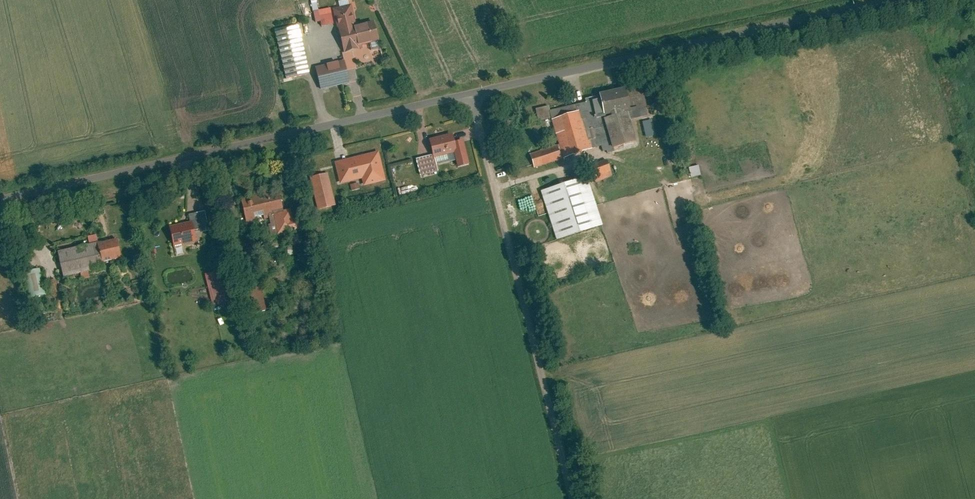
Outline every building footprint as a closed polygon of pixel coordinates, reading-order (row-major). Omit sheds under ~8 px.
[(379,41),(375,22),(357,26),(352,4),(332,9),(335,23),(342,50),(345,50),(345,52),(357,49),(356,47),(379,41)] [(331,7),(314,11),(317,21),(322,20),(323,26),(335,23),(332,9),(331,7)] [(307,74),(298,27),(274,31),(283,79),(307,74)] [(345,59),(315,67),(321,90),(351,82),(345,59)] [(600,115),(607,114),(608,117),(601,119),(610,148),(634,140),(624,111),(617,114),(616,112),(626,110),(622,89),(596,94),(600,115)] [(578,112),(551,120),(564,158),(591,150),(578,112)] [(452,133),(428,139),(432,157),(454,152),(456,151),(454,142),(452,133)] [(457,167),(469,165),(463,140),(454,142),(456,151),(454,152),(457,167)] [(530,155),(534,168),(559,160),(555,147),(530,155)] [(377,151),(334,162),(340,183),(361,178),(363,186),(385,181),(377,151)] [(416,161),(419,175),(435,171),(432,157),(416,161)] [(612,174),(607,160),(590,166),(595,180),(612,174)] [(698,165),(688,168),(691,178),(701,175),(698,165)] [(328,173),(310,178),(314,193),(332,189),(328,173)] [(588,175),(543,190),(558,239),(604,224),(588,175)] [(280,187),(244,195),(250,222),(276,216),(275,213),(285,210),(280,187)] [(332,189),(314,193),(318,210),(336,206),(332,189)] [(276,216),(280,234),(307,228),(305,215),(295,217),(293,209),(285,210),(275,213),(276,216)] [(211,230),(206,210),(191,214),(193,222),(195,234),(211,230)] [(193,222),(171,227),(175,247),(197,242),(195,234),(193,222)] [(116,231),(59,245),(67,278),(108,268),(105,258),(121,254),(116,231)] [(47,269),(33,272),(39,299),(53,296),(47,269)] [(262,286),(252,289),(258,312),(268,310),(262,286)]
